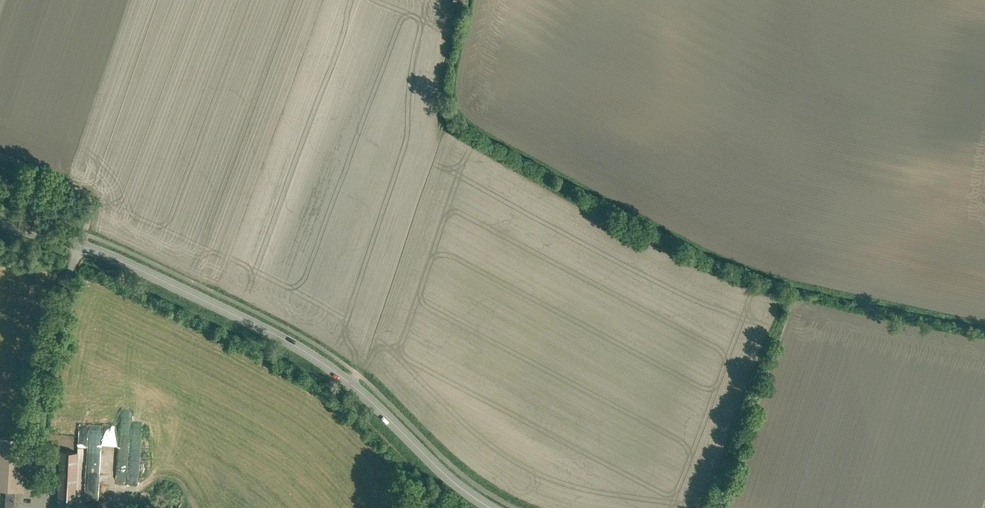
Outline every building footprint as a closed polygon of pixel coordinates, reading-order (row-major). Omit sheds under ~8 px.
[(0,437),(0,490),(6,490),(23,491),(26,439),(0,437)] [(61,451),(58,507),(74,507),(75,503),(77,452),(61,451)] [(6,490),(5,507),(22,507),(23,491),(6,490)]
